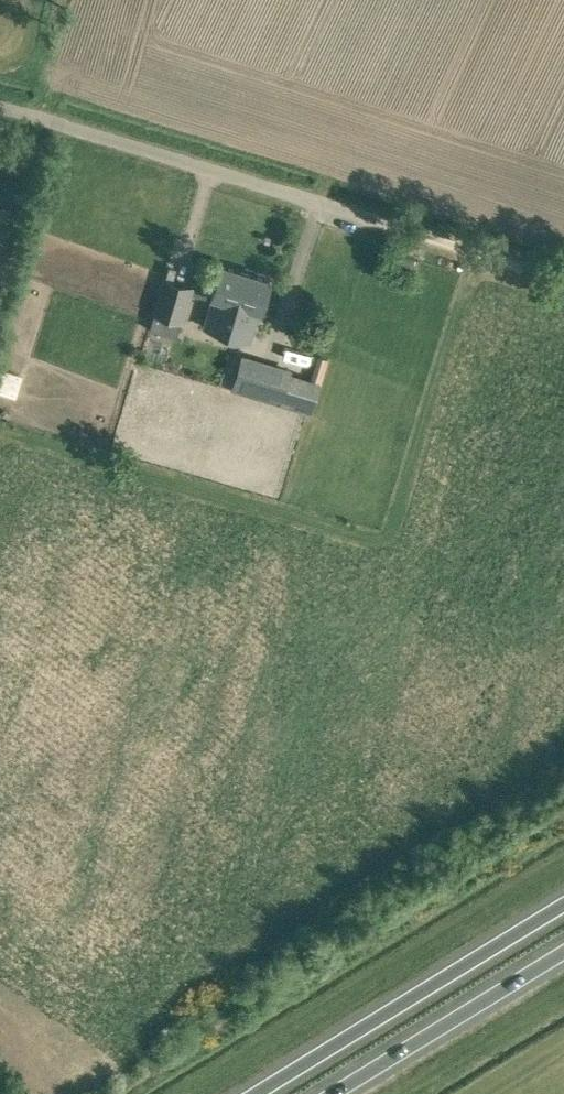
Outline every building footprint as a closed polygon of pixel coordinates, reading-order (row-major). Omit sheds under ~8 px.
[(411,266),(414,258),(402,254),(399,262),(411,266)] [(216,294),(207,324),(250,337),(259,307),(262,308),(268,287),(220,272),(213,293),(216,294)] [(181,321),(191,288),(164,280),(155,314),(181,321)] [(306,410),(315,379),(292,372),(293,369),(241,354),(231,387),(282,403),(306,410)]
